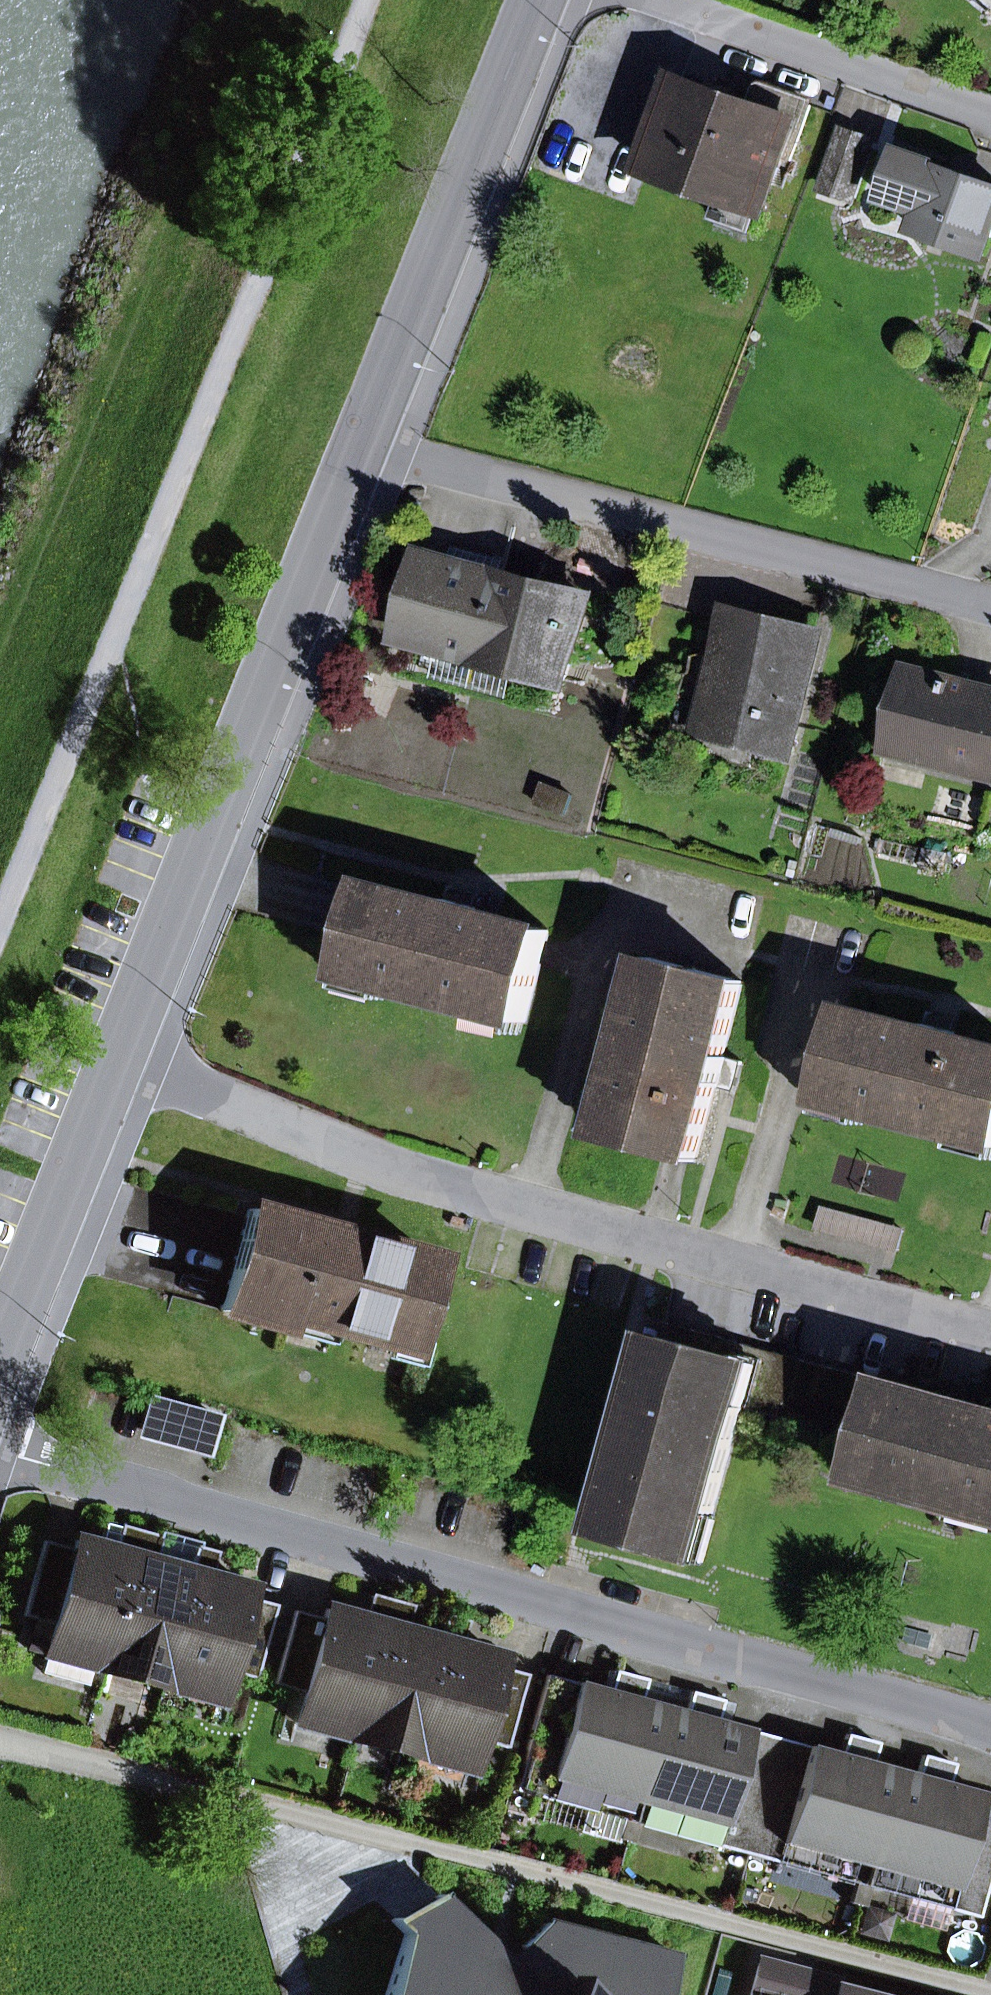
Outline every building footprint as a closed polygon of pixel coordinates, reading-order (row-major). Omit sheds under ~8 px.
[(781,157),(791,160),(810,106),(761,89),(755,106),(679,80),(648,168),(721,194),(760,207),(763,208),(781,157)] [(824,187),(851,197),(871,141),(843,131),(824,187)] [(985,255),(990,237),(990,183),(899,151),(891,175),(924,187),(928,202),(924,211),(917,232),(985,255)] [(891,175),(883,196),(885,197),(924,211),(928,202),(924,187),(891,175)] [(713,218),(752,231),(760,207),(721,194),(713,218)] [(502,575),(506,562),(454,548),(451,561),(502,575)] [(426,555),(404,639),(442,650),(480,659),(502,575),(451,561),(426,555)] [(564,682),(587,597),(502,575),(480,659),(519,670),(564,682)] [(713,734),(788,753),(818,635),(730,612),(714,675),(727,679),(713,734)] [(436,674),(512,694),(519,670),(480,659),(442,650),(436,674)] [(990,778),(990,689),(912,669),(897,727),(933,736),(926,762),(990,778)] [(700,730),(713,734),(727,679),(714,675),(700,730)] [(891,753),(926,762),(933,736),(897,727),(891,753)] [(541,785),(534,804),(563,815),(570,796),(541,785)] [(348,974),(526,1021),(550,931),(475,912),(477,907),(448,900),(446,904),(372,885),(348,974)] [(451,886),(448,900),(477,907),(480,893),(451,886)] [(729,1058),(724,1057),(743,982),(654,959),(607,1137),(697,1160),(716,1086),(721,1087),(729,1058)] [(990,1142),(990,1047),(954,1037),(955,1032),(926,1025),(925,1030),(850,1010),(827,1099),(990,1142)] [(930,1011),(926,1025),(955,1032),(959,1018),(930,1011)] [(743,1062),(729,1058),(721,1087),(735,1091),(743,1062)] [(904,1229),(824,1207),(817,1230),(898,1252),(904,1229)] [(412,1352),(438,1260),(250,1208),(222,1309),(288,1328),(290,1318),(412,1352)] [(711,1516),(741,1406),(813,1426),(829,1368),(663,1323),(636,1419),(627,1451),(605,1532),(688,1554),(699,1513),(711,1516)] [(829,1368),(813,1426),(868,1441),(861,1465),(903,1477),(899,1489),(962,1506),(990,1514),(990,1412),(829,1368)] [(608,1446),(627,1451),(636,1419),(617,1414),(608,1446)] [(899,1489),(903,1477),(861,1465),(855,1464),(850,1482),(898,1495),(899,1489)] [(962,1506),(958,1519),(990,1528),(990,1514),(962,1506)] [(686,1560),(704,1565),(717,1518),(711,1516),(699,1513),(688,1554),(686,1560)] [(77,1541),(75,1549),(44,1541),(23,1616),(54,1624),(42,1671),(87,1683),(91,1667),(103,1671),(108,1653),(140,1532),(106,1523),(99,1546),(77,1541)] [(165,1668),(191,1572),(154,1562),(160,1538),(140,1532),(108,1653),(109,1653),(165,1668)] [(210,1577),(216,1553),(198,1548),(191,1572),(165,1668),(221,1683),(223,1684),(227,1671),(255,1678),(275,1604),(246,1596),(248,1588),(210,1577)] [(328,1609),(325,1619),(296,1611),(275,1685),(304,1692),(300,1706),(303,1707),(358,1722),(392,1601),(372,1596),(365,1620),(328,1609)] [(415,1738),(442,1641),(404,1631),(411,1607),(392,1601),(358,1722),(415,1738)] [(467,1622),(449,1617),(442,1641),(415,1738),(471,1753),(474,1754),(478,1740),(506,1748),(527,1675),(498,1667),(500,1657),(460,1646),(467,1622)] [(216,1701),(221,1683),(165,1668),(109,1653),(104,1671),(216,1701)] [(618,1840),(626,1842),(663,1707),(641,1701),(647,1680),(615,1671),(609,1692),(548,1675),(516,1791),(545,1799),(550,1780),(629,1801),(623,1821),(618,1840)] [(691,1692),(685,1713),(663,1707),(626,1842),(633,1844),(638,1825),(644,1806),(723,1827),(718,1847),(747,1855),(779,1739),(728,1725),(717,1722),(723,1701),(691,1692)] [(734,1704),(723,1701),(717,1722),(728,1725),(734,1704)] [(467,1770),(471,1753),(415,1738),(358,1722),(303,1707),(298,1724),(467,1770)] [(849,1903),(857,1906),(894,1770),(872,1764),(878,1743),(846,1734),(840,1756),(779,1739),(747,1855),(776,1863),(781,1844),(860,1865),(855,1884),(849,1903)] [(917,1777),(894,1770),(857,1906),(865,1908),(870,1888),(875,1869),(955,1891),(949,1910),(978,1918),(990,1871),(990,1797),(948,1785),(954,1764),(922,1756),(917,1777)] [(623,1821),(629,1801),(550,1780),(545,1799),(623,1821)] [(718,1847),(723,1827),(644,1806),(638,1825),(718,1847)] [(855,1884),(860,1865),(781,1844),(776,1863),(855,1884)] [(949,1910),(955,1891),(875,1869),(870,1888),(949,1910)] [(396,1919),(409,1933),(427,1921),(446,1908),(435,1897),(396,1919)] [(450,1906),(446,1908),(427,1921),(409,1933),(406,1935),(386,1994),(667,1994),(677,1958),(546,1923),(521,1947),(534,1960),(518,1976),(505,1963),(450,1906)] [(505,1963),(518,1976),(534,1960),(521,1947),(505,1963)] [(833,1991),(835,1984),(759,1964),(751,1994),(849,1994),(833,1991)]
